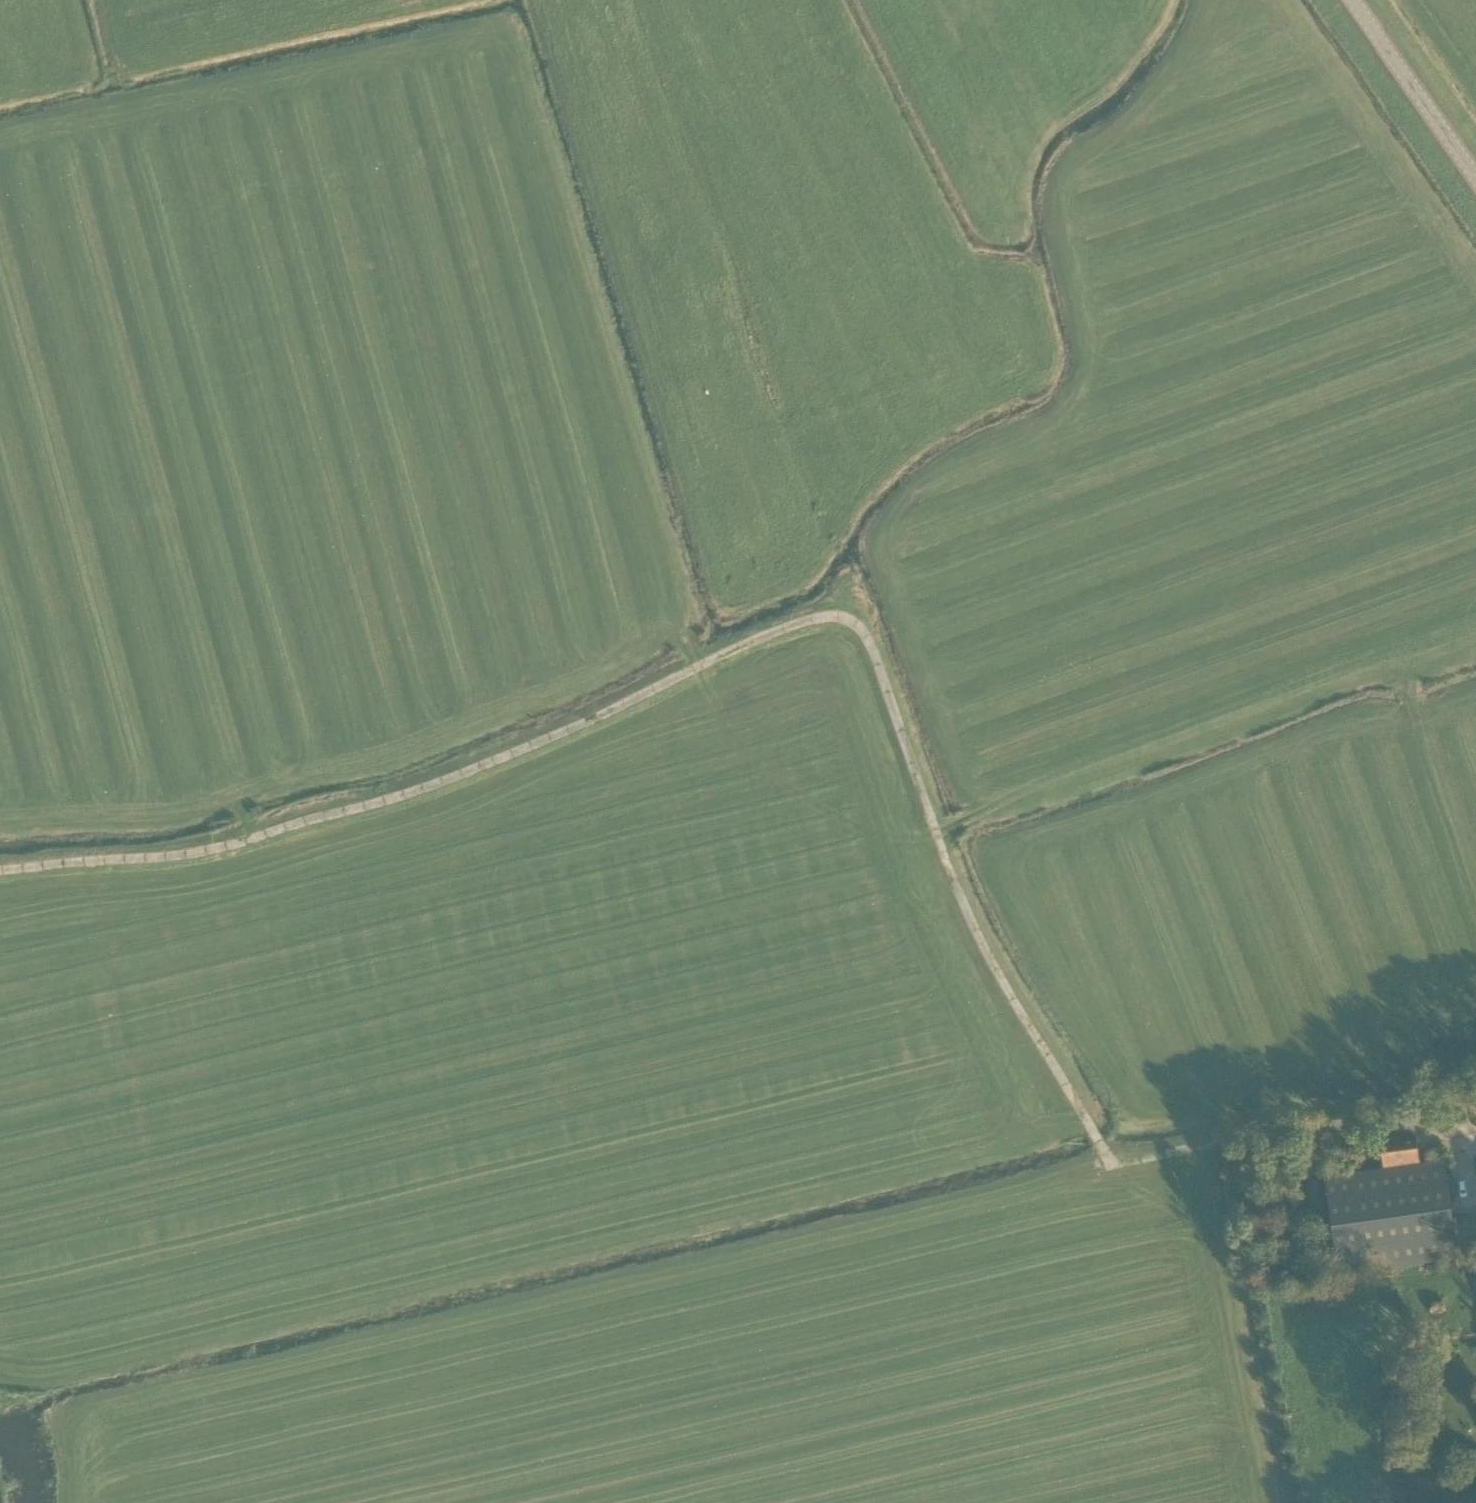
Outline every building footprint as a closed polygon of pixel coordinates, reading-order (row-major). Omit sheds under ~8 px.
[(1383,1167),(1418,1162),(1415,1138),(1380,1143),(1383,1167)] [(1453,1220),(1444,1162),(1325,1178),(1339,1278),(1475,1259),(1475,1217),(1453,1220)]
